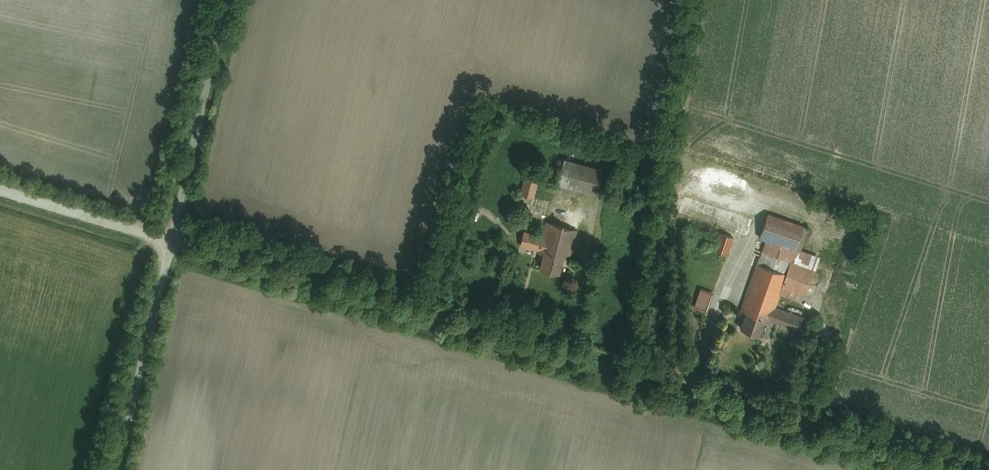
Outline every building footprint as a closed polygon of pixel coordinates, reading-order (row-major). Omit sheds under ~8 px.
[(602,167),(561,156),(554,182),(595,193),(602,167)] [(523,176),(518,193),(532,197),(537,180),(523,176)] [(758,333),(763,318),(797,330),(803,316),(774,305),(779,293),(794,299),(797,292),(806,296),(820,257),(796,248),(804,224),(767,210),(757,238),(765,241),(734,325),(758,333)] [(544,221),(541,234),(523,230),(518,246),(535,251),(533,257),(539,259),(537,267),(559,273),(563,257),(569,258),(577,230),(544,221)] [(719,231),(712,248),(728,255),(735,238),(719,231)] [(703,311),(710,292),(696,287),(689,305),(703,311)]
